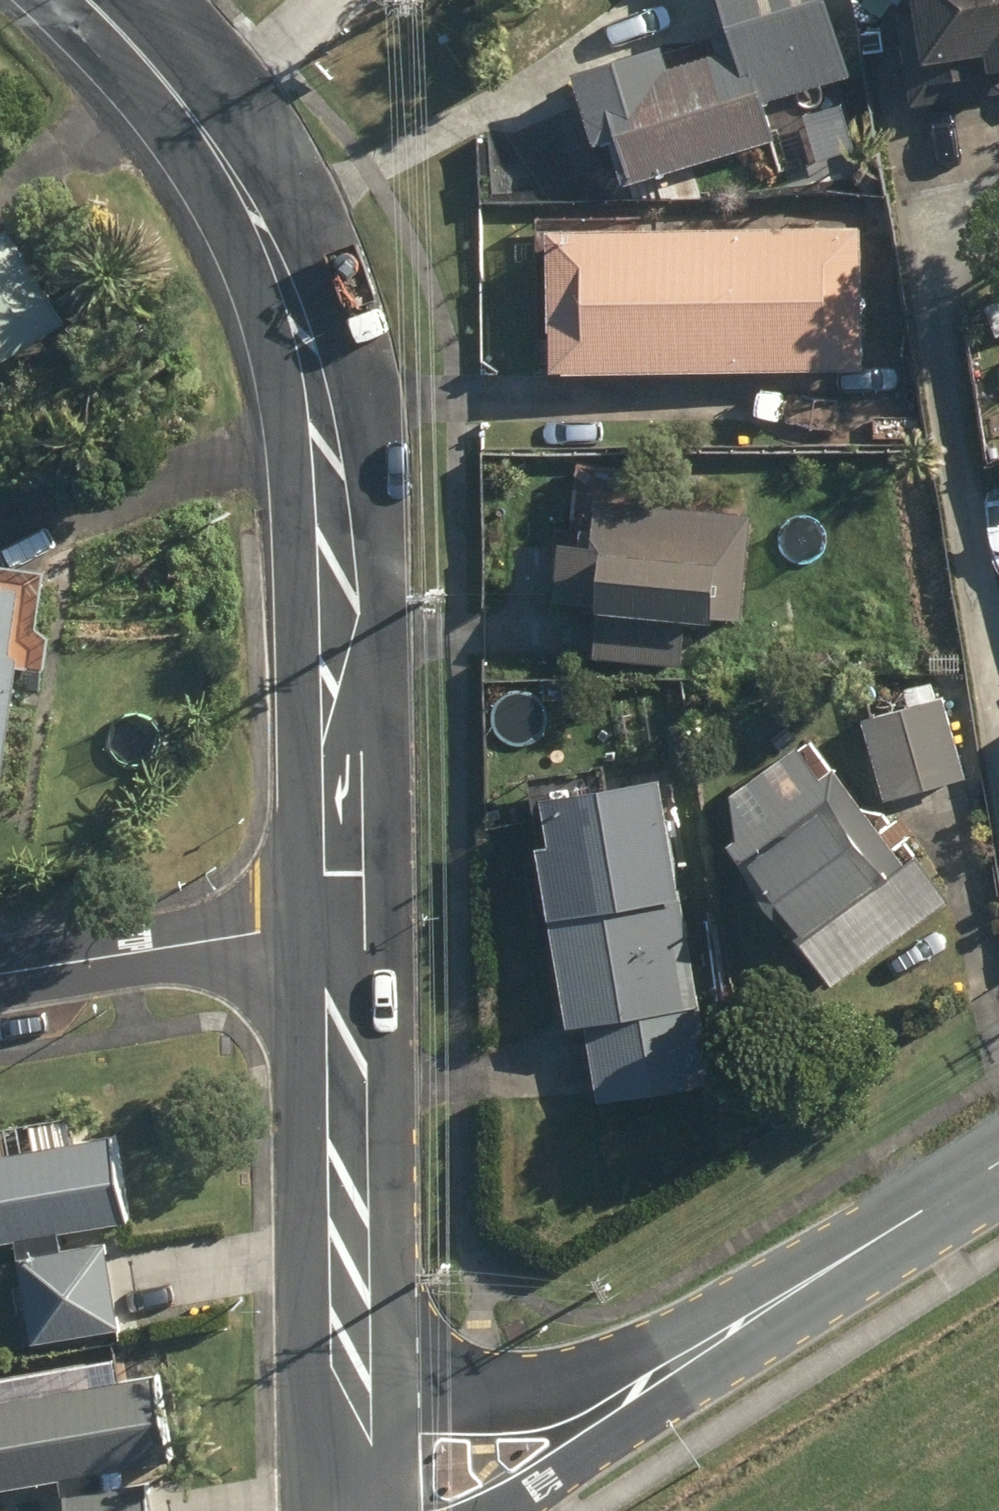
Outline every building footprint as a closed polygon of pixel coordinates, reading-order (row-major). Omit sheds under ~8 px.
[(827,7),(825,0),(737,0),(747,32),(827,7)] [(911,14),(896,17),(911,107),(998,92),(998,0),(909,0),(911,14)] [(861,35),(864,56),(885,52),(881,33),(861,35)] [(600,86),(628,184),(774,141),(746,44),(600,86)] [(65,321),(8,225),(0,230),(0,360),(65,321)] [(545,231),(545,373),(861,371),(860,229),(545,231)] [(593,500),(592,507),(568,506),(565,547),(555,545),(551,601),(595,607),(590,658),(679,667),(684,620),(710,623),(710,619),(741,622),(751,515),(593,500)] [(16,656),(7,654),(15,590),(0,588),(0,775),(16,656)] [(863,721),(885,802),(966,780),(943,698),(863,721)] [(799,946),(831,988),(949,901),(915,855),(903,865),(833,769),(723,848),(763,904),(773,897),(805,942),(799,946)] [(584,1025),(598,1105),(713,1084),(657,776),(537,798),(547,847),(534,850),(566,1028),(584,1025)] [(31,1347),(118,1331),(103,1246),(57,1255),(53,1232),(120,1220),(104,1137),(0,1156),(0,1243),(11,1240),(31,1347)] [(62,1510),(148,1510),(144,1484),(102,1491),(100,1476),(167,1465),(153,1379),(28,1399),(24,1377),(0,1381),(0,1490),(57,1481),(62,1510)]
